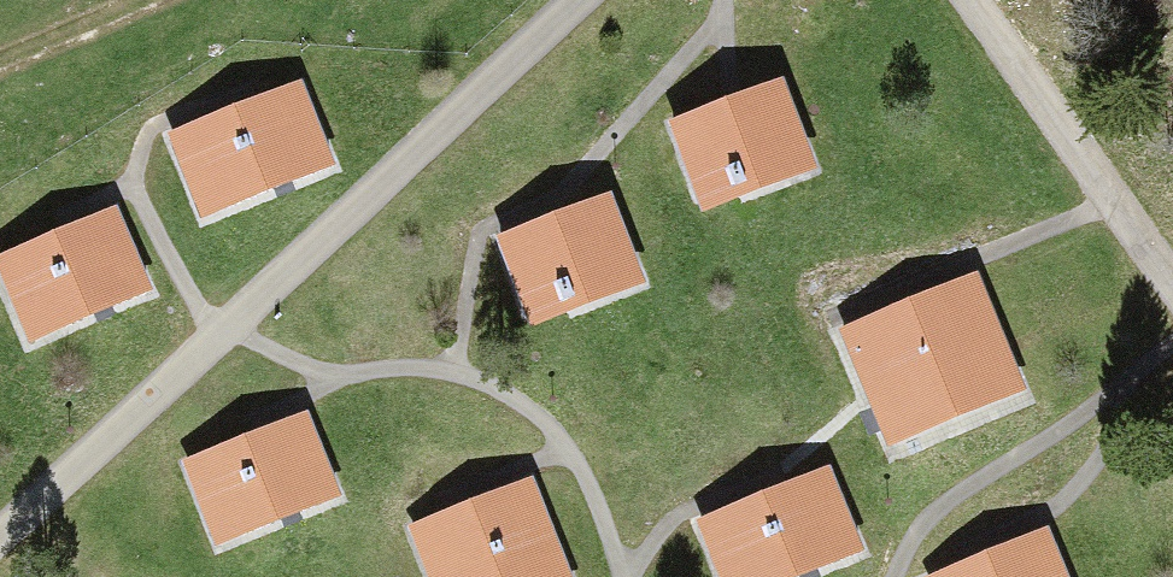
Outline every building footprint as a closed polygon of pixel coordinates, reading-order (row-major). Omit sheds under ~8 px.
[(784,77),(668,120),(701,208),(817,165),(784,77)] [(302,81),(169,133),(203,217),(335,165),(302,81)] [(611,192),(497,237),(533,327),(647,282),(611,192)] [(0,254),(0,266),(26,332),(147,285),(117,208),(0,254)] [(1025,388),(978,271),(839,328),(887,444),(1025,388)] [(297,427),(177,475),(207,552),(328,504),(297,427)] [(697,517),(721,576),(797,576),(867,549),(833,464),(697,517)] [(411,526),(429,576),(563,576),(530,485),(411,526)] [(932,576),(1055,576),(1042,538),(932,576)]
